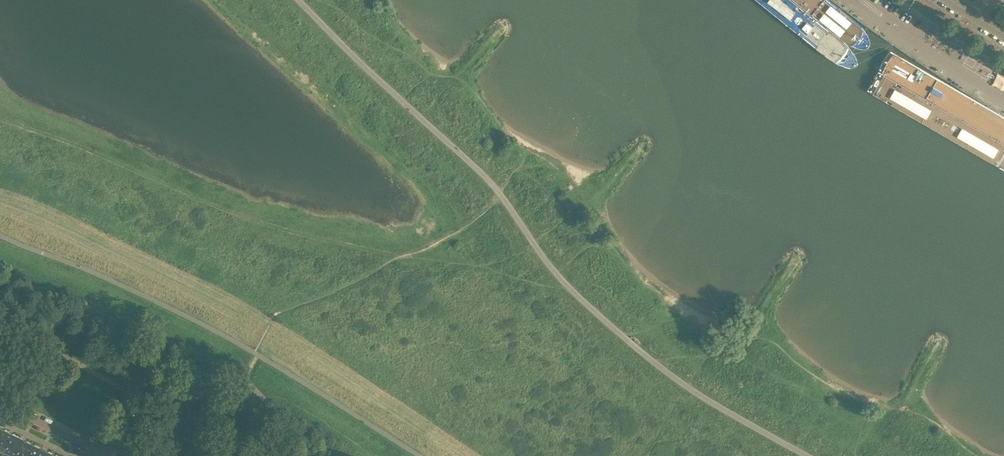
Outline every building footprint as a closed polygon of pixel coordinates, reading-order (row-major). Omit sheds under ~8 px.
[(801,31),(1003,146),(1003,120),(813,11),(801,31)] [(790,51),(1003,172),(1003,146),(801,31),(790,51)] [(0,433),(0,447),(15,455),(24,440),(24,438),(3,428),(0,433)] [(16,455),(42,455),(45,450),(24,440),(15,455),(16,455)]
